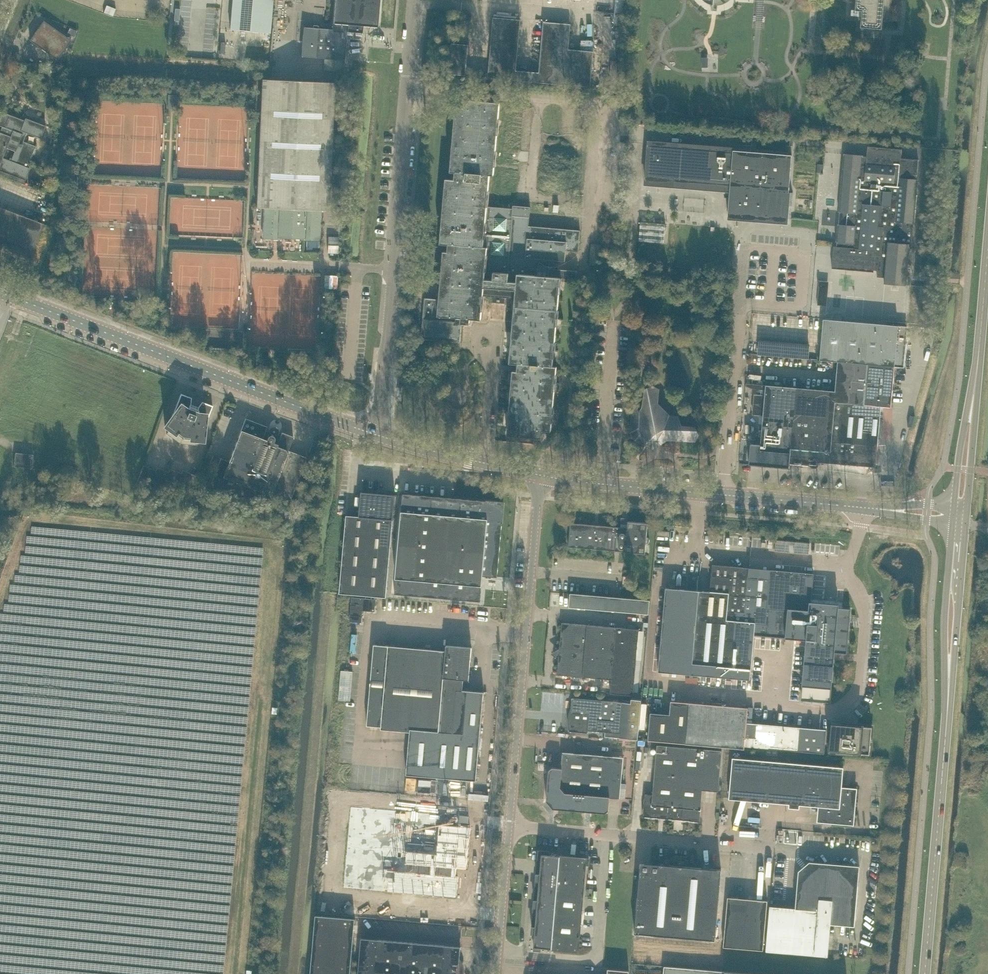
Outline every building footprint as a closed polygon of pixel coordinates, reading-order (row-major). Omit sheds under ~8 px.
[(230,29),(270,32),(273,0),(233,0),(230,29)] [(332,23),(333,23),(332,29),(318,28),(304,27),(303,34),(302,48),(301,56),(337,59),(345,60),(347,38),(361,39),(362,26),(377,27),(379,0),(335,0),(332,23)] [(704,1),(707,3),(710,4),(712,5),(712,10),(717,10),(718,5),(720,5),(723,4),(726,3),(729,1),(730,0),(703,0),(704,1)] [(856,9),(862,10),(861,26),(882,28),(883,19),(890,20),(892,0),(857,0),(856,9)] [(113,16),(116,8),(107,5),(104,12),(113,16)] [(519,37),(521,20),(494,17),(492,35),(519,37)] [(65,49),(71,40),(44,21),(38,28),(35,32),(30,40),(57,59),(63,51),(64,52),(66,49),(65,49)] [(542,47),(568,49),(570,24),(544,22),(542,47)] [(517,54),(519,37),(492,35),(491,52),(517,54)] [(565,84),(568,49),(542,47),(540,72),(539,81),(565,84)] [(590,86),(593,51),(568,49),(565,84),(590,86)] [(516,70),(517,54),(491,52),(489,77),(515,79),(516,70)] [(466,74),(467,64),(451,63),(450,73),(466,74)] [(540,72),(516,70),(515,79),(539,81),(540,72)] [(329,211),(334,82),(262,79),(261,105),(256,207),(265,208),(263,236),(282,237),(282,233),(301,234),(300,238),(319,239),(321,210),(329,211)] [(41,137),(46,125),(26,117),(25,120),(2,111),(0,118),(0,126),(2,126),(0,132),(0,163),(0,162),(1,162),(1,161),(2,161),(0,166),(0,174),(9,177),(10,173),(26,179),(30,167),(28,166),(36,146),(23,141),(27,132),(41,137)] [(792,205),(792,203),(793,192),(789,191),(792,154),(683,146),(647,143),(645,172),(645,178),(731,185),(729,203),(728,216),(787,220),(788,205),(792,205)] [(901,158),(902,149),(868,146),(867,156),(863,156),(863,155),(844,153),(836,241),(838,241),(837,251),(834,251),(832,268),(874,271),(874,270),(875,270),(875,269),(878,270),(877,276),(885,277),(885,283),(906,284),(909,248),(912,248),(914,223),(918,179),(917,179),(917,174),(918,174),(919,159),(901,158)] [(38,189),(40,183),(31,179),(29,185),(38,189)] [(28,261),(27,262),(28,263),(43,223),(0,207),(0,250),(28,261)] [(643,237),(669,238),(670,220),(643,219),(643,237)] [(338,253),(338,236),(328,236),(328,252),(338,253)] [(58,264),(53,262),(51,261),(49,268),(55,271),(58,264)] [(546,268),(518,265),(516,286),(515,298),(559,301),(561,277),(576,279),(577,270),(559,269),(551,268),(549,268),(546,268)] [(339,284),(339,270),(326,270),(326,284),(339,284)] [(827,305),(829,281),(821,280),(821,281),(825,281),(824,286),(819,285),(818,304),(827,305)] [(553,365),(559,301),(515,298),(510,363),(520,364),(520,371),(513,370),(507,435),(543,438),(543,430),(551,430),(556,379),(557,366),(553,365)] [(907,326),(888,324),(824,318),(820,359),(838,361),(895,366),(904,366),(905,349),(907,348),(907,345),(906,344),(907,326)] [(891,406),(895,366),(838,361),(836,391),(835,401),(881,405),(891,406)] [(656,384),(654,382),(653,382),(651,385),(649,386),(648,392),(645,393),(643,408),(642,410),(639,409),(633,411),(631,432),(635,438),(636,437),(639,441),(646,444),(649,438),(651,439),(655,439),(657,438),(661,443),(668,439),(696,440),(700,434),(698,429),(694,429),(693,426),(682,425),(679,424),(680,422),(678,415),(670,415),(660,405),(658,405),(659,388),(656,386),(656,384)] [(790,453),(796,387),(766,384),(761,444),(751,443),(749,464),(768,465),(769,467),(774,467),(775,466),(789,467),(790,463),(789,463),(790,453)] [(829,463),(835,401),(836,391),(796,387),(790,453),(789,463),(790,463),(811,465),(812,466),(817,467),(818,466),(819,462),(829,463)] [(182,438),(194,405),(191,404),(192,397),(181,393),(174,412),(172,415),(165,426),(169,429),(166,433),(177,441),(181,435),(183,436),(182,438)] [(206,424),(213,405),(202,401),(198,407),(194,405),(182,438),(183,436),(185,436),(184,443),(197,445),(198,440),(203,440),(204,427),(205,428),(206,424)] [(876,467),(881,405),(835,401),(829,463),(861,465),(862,467),(867,467),(868,466),(876,467)] [(266,430),(267,426),(245,418),(229,461),(221,458),(219,462),(208,489),(290,499),(306,457),(288,450),(293,436),(282,432),(280,436),(277,434),(278,432),(278,430),(277,428),(275,427),(273,427),(271,428),(270,429),(269,431),(266,430)] [(744,429),(743,437),(755,438),(755,430),(744,429)] [(157,467),(156,470),(143,465),(137,481),(192,487),(196,475),(183,470),(181,473),(170,469),(169,471),(157,467)] [(387,597),(396,494),(362,491),(360,516),(347,515),(340,593),(387,597)] [(502,503),(495,503),(403,495),(395,593),(481,601),(483,575),(492,576),(496,576),(502,503)] [(647,536),(648,522),(628,521),(628,527),(621,527),(610,526),(599,525),(593,524),(578,523),(571,522),(570,530),(569,540),(569,546),(616,550),(620,551),(646,553),(646,543),(648,543),(649,542),(650,540),(650,538),(649,537),(647,536)] [(752,596),(753,579),(753,577),(748,577),(749,568),(713,565),(710,592),(752,596)] [(770,570),(769,579),(767,607),(807,611),(808,602),(812,602),(814,573),(770,570)] [(807,611),(767,607),(769,579),(753,577),(753,579),(752,596),(750,608),(757,608),(754,635),(807,639),(808,628),(849,631),(851,609),(843,608),(833,607),(833,608),(827,607),(828,604),(812,602),(808,602),(807,611)] [(699,591),(666,588),(662,629),(696,633),(699,591)] [(653,611),(654,596),(574,589),(573,604),(616,608),(616,616),(642,619),(643,610),(653,611)] [(751,668),(754,635),(757,608),(750,608),(752,596),(710,592),(699,591),(696,633),(693,663),(751,668)] [(378,598),(354,596),(352,620),(364,621),(365,609),(377,610),(378,598)] [(640,629),(614,627),(562,622),(560,645),(560,648),(555,651),(555,656),(557,657),(559,659),(558,674),(612,679),(611,693),(634,695),(640,629)] [(847,653),(849,631),(808,628),(807,639),(802,700),(830,702),(834,652),(847,653)] [(693,663),(696,633),(662,629),(658,672),(692,675),(693,663)] [(369,703),(367,725),(381,726),(381,728),(410,731),(407,774),(476,780),(484,691),(463,689),(463,680),(464,680),(464,679),(469,680),(472,647),(447,645),(446,650),(418,648),(389,645),(386,645),(378,644),(374,644),(369,703)] [(751,668),(693,663),(692,675),(750,681),(751,668)] [(343,697),(355,697),(356,666),(343,666),(343,697)] [(631,703),(572,697),(572,707),(571,709),(570,710),(570,712),(569,714),(569,715),(569,717),(568,719),(568,722),(568,724),(569,726),(569,729),(570,731),(588,733),(588,730),(605,732),(605,736),(638,739),(642,699),(632,698),(631,703)] [(686,744),(690,705),(671,704),(670,717),(651,715),(649,741),(686,744)] [(745,746),(747,722),(748,708),(690,704),(690,705),(686,744),(744,749),(745,746)] [(783,749),(785,726),(747,722),(745,746),(783,749)] [(872,726),(832,723),(829,750),(870,754),(872,726)] [(826,730),(785,726),(783,749),(824,753),(827,729),(826,729),(826,730)] [(719,791),(722,750),(658,744),(653,794),(645,793),(643,816),(659,817),(659,821),(659,822),(660,822),(661,823),(662,823),(663,823),(663,822),(664,822),(664,821),(664,818),(700,821),(703,789),(719,791)] [(620,798),(624,757),(563,752),(562,768),(553,767),(549,770),(547,800),(554,808),(586,811),(591,811),(606,813),(609,810),(610,797),(620,798)] [(844,767),(743,758),(733,757),(730,798),(819,806),(819,816),(824,816),(823,821),(854,824),(857,788),(842,787),(844,767)] [(351,805),(344,887),(457,897),(459,875),(457,875),(457,866),(468,867),(471,826),(436,823),(437,813),(401,810),(401,812),(397,811),(397,809),(351,805)] [(874,821),(881,820),(880,811),(873,812),(874,821)] [(540,880),(539,893),(583,897),(586,864),(589,864),(589,858),(587,858),(587,857),(549,854),(549,852),(543,851),(543,854),(542,853),(540,874),(538,874),(537,880),(540,880)] [(855,926),(860,866),(810,861),(799,870),(796,908),(770,906),(766,950),(828,956),(831,924),(855,926)] [(721,869),(696,867),(661,864),(660,874),(640,872),(635,933),(715,940),(721,869)] [(538,906),(538,907),(582,910),(583,897),(539,893),(538,900),(536,900),(535,906),(538,906)] [(768,900),(738,897),(728,896),(724,946),(763,950),(768,900)] [(535,932),(534,946),(535,946),(535,949),(540,949),(541,947),(579,950),(582,910),(538,907),(536,927),(533,926),(533,932),(535,932)] [(356,918),(316,914),(311,973),(351,973),(356,918)] [(460,958),(461,946),(362,938),(361,954),(363,954),(363,959),(360,958),(359,973),(459,973),(460,958)] [(663,964),(662,973),(724,973),(724,970),(722,970),(663,964)]
